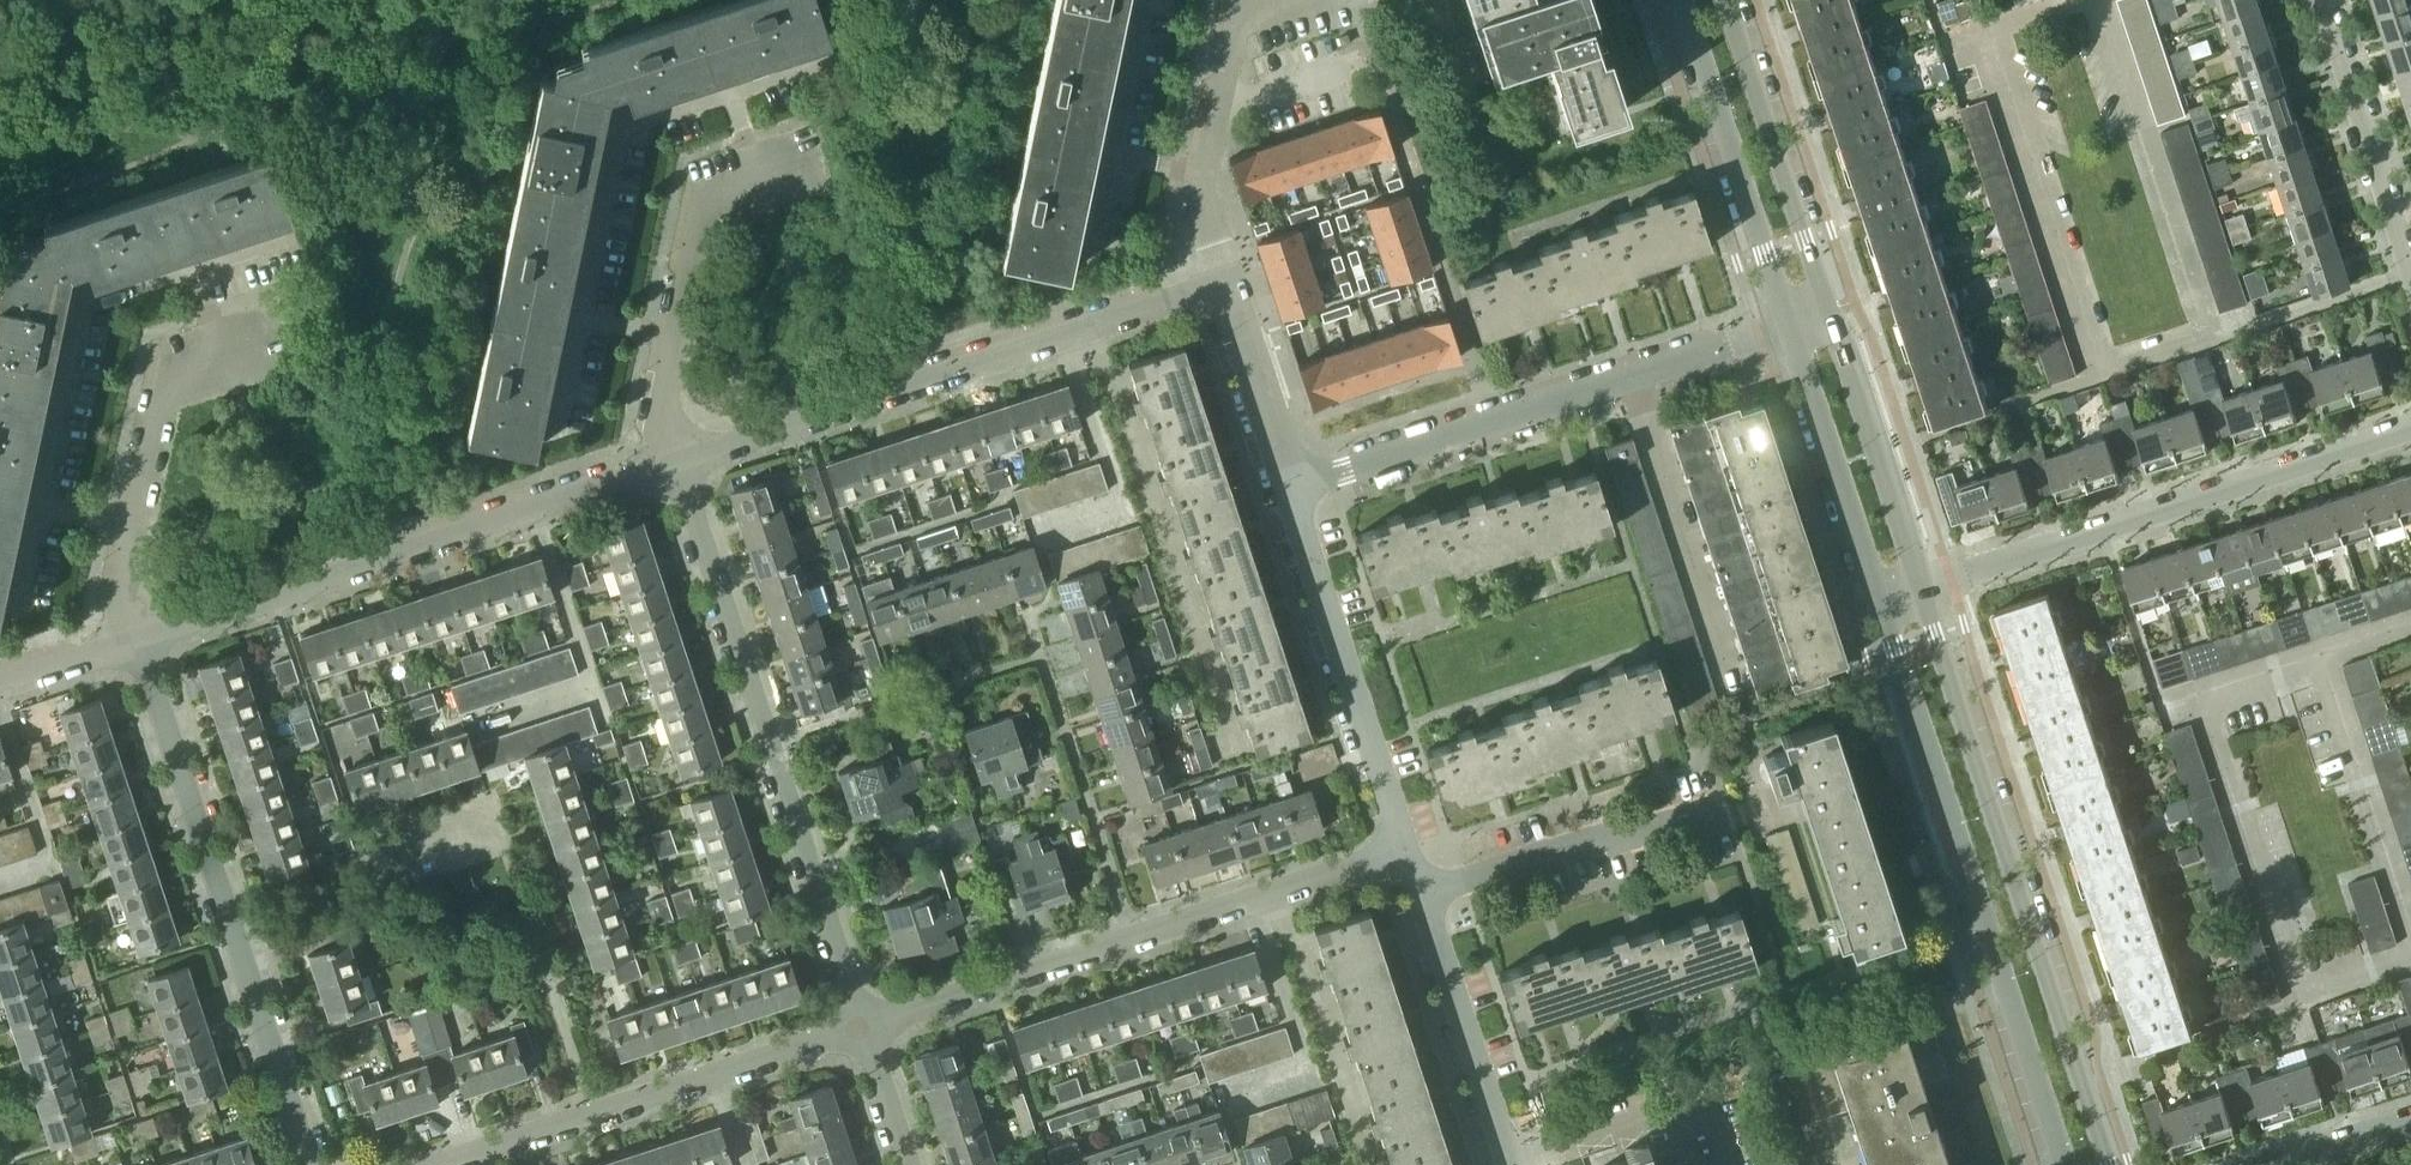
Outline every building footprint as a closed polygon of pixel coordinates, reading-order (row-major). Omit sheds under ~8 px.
[(709,70),(828,32),(817,0),(737,0),(587,49),(590,58),(559,68),(556,82),(545,80),(472,435),(529,446),(603,88),(625,81),(630,96),(709,70)] [(1005,259),(1062,271),(1118,0),(1059,0),(1005,259)] [(1480,29),(1492,66),(1550,48),(1576,124),(1625,107),(1590,0),(1470,0),(1480,29)] [(1820,73),(1873,56),(1854,0),(1796,0),(1820,73)] [(1971,17),(1965,0),(1956,3),(1955,0),(1939,0),(1947,25),(1971,17)] [(1965,0),(1971,17),(1985,12),(1981,0),(1966,0),(1965,0)] [(2148,4),(2147,0),(2116,0),(2120,13),(2148,4)] [(2157,10),(2175,4),(2174,0),(2154,0),(2157,10)] [(2255,0),(2217,0),(2223,19),(2258,8),(2255,0)] [(2376,16),(2410,5),(2410,0),(2371,0),(2376,16)] [(2120,13),(2125,27),(2153,18),(2148,4),(2120,13)] [(2179,16),(2175,4),(2157,10),(2161,22),(2179,16)] [(2385,44),(2410,36),(2410,5),(2376,16),(2385,44)] [(2267,36),(2258,8),(2223,19),(2232,47),(2267,36)] [(2157,32),(2153,18),(2125,27),(2129,41),(2157,32)] [(2129,41),(2134,55),(2162,46),(2157,32),(2129,41)] [(1350,42),(1347,33),(1339,36),(1341,44),(1350,42)] [(2276,63),(2267,36),(2232,47),(2241,74),(2276,63)] [(2394,72),(2410,67),(2410,36),(2385,44),(2394,72)] [(2166,59),(2162,46),(2134,55),(2139,69),(2166,59)] [(2176,65),(2193,59),(2189,47),(2172,53),(2176,65)] [(1820,73),(1849,161),(1901,144),(1873,56),(1820,73)] [(1453,87),(1480,78),(1474,59),(1447,68),(1453,87)] [(2139,69),(2143,82),(2171,73),(2166,59),(2139,69)] [(2193,59),(2176,65),(2180,77),(2197,71),(2193,59)] [(2285,91),(2276,63),(2241,74),(2250,102),(2285,91)] [(2403,100),(2410,97),(2410,67),(2394,72),(2403,100)] [(2175,87),(2171,73),(2143,82),(2148,96),(2175,87)] [(2148,96),(2152,110),(2180,101),(2175,87),(2148,96)] [(2294,119),(2285,91),(2250,102),(2251,103),(2232,109),(2236,121),(2254,115),(2260,131),(2294,119)] [(1985,99),(1958,108),(1963,122),(1989,113),(1985,99)] [(2184,115),(2180,101),(2152,110),(2157,124),(2184,115)] [(2212,114),(2208,102),(2191,108),(2194,119),(2212,114)] [(1367,158),(1392,150),(1379,108),(1353,117),(1367,158)] [(1994,127),(1989,113),(1963,122),(1967,136),(1994,127)] [(2212,114),(2194,119),(2198,131),(2216,126),(2212,114)] [(1367,158),(1353,117),(1328,125),(1342,166),(1367,158)] [(2269,158),(2303,147),(2294,119),(2260,131),(2269,158)] [(2164,146),(2192,137),(2188,123),(2160,133),(2164,146)] [(1342,166),(1328,125),(1304,133),(1317,174),(1342,166)] [(2216,126),(2198,131),(2204,148),(2221,143),(2216,126)] [(1967,136),(1972,149),(1998,141),(1994,127),(1967,136)] [(1279,141),(1293,183),(1317,174),(1304,133),(1279,141)] [(2164,146),(2169,160),(2197,151),(2192,137),(2164,146)] [(1293,183),(1279,141),(1255,149),(1268,191),(1293,183)] [(2003,154),(1998,141),(1972,149),(1977,163),(2003,154)] [(1849,161),(1878,249),(1930,231),(1901,144),(1849,161)] [(2278,186),(2312,175),(2303,147),(2269,158),(2278,186)] [(1229,158),(1243,199),(1268,191),(1255,149),(1229,158)] [(2201,165),(2197,151),(2169,160),(2173,174),(2201,165)] [(174,249),(291,210),(272,154),(51,228),(54,235),(23,245),(21,258),(10,255),(0,302),(0,588),(67,265),(89,258),(94,275),(174,249)] [(1977,163),(1981,177),(2007,168),(2003,154),(1977,163)] [(2208,162),(2212,175),(2230,169),(2226,157),(2208,162)] [(2173,174),(2178,188),(2206,179),(2201,165),(2173,174)] [(2012,182),(2007,168),(1981,177),(1986,191),(2012,182)] [(2234,181),(2230,169),(2212,175),(2216,187),(2234,181)] [(2287,214),(2321,202),(2312,175),(2278,186),(2287,214)] [(1389,190),(1402,185),(1399,176),(1385,181),(1389,190)] [(2211,192),(2206,179),(2178,188),(2183,202),(2211,192)] [(1986,191),(1990,204),(2016,195),(2012,182),(1986,191)] [(1364,188),(1351,192),(1354,201),(1367,197),(1364,188)] [(1613,224),(1631,271),(1709,245),(1691,190),(1658,201),(1656,193),(1641,198),(1643,206),(1610,216),(1613,224)] [(1354,201),(1351,192),(1337,197),(1340,206),(1354,201)] [(1415,218),(1406,192),(1365,206),(1373,231),(1415,218)] [(2183,202),(2187,216),(2215,206),(2211,192),(2183,202)] [(2021,209),(2016,195),(1990,204),(1995,218),(2021,209)] [(2239,207),(2236,198),(2229,201),(2232,209),(2239,207)] [(2330,228),(2321,202),(2287,214),(2296,240),(2330,228)] [(1315,204),(1301,208),(1304,218),(1318,213),(1315,204)] [(2220,220),(2215,206),(2187,216),(2192,229),(2220,220)] [(1291,222),(1304,218),(1301,208),(1287,213),(1291,222)] [(1995,218),(1999,232),(2025,223),(2021,209),(1995,218)] [(1349,226),(1344,212),(1335,215),(1340,229),(1349,226)] [(2227,218),(2231,230),(2249,224),(2245,212),(2227,218)] [(1328,218),(1319,221),(1323,234),(1332,232),(1328,218)] [(1373,231),(1381,256),(1423,242),(1415,218),(1373,231)] [(1253,224),(1256,234),(1269,229),(1266,220),(1253,224)] [(2192,229),(2196,243),(2224,234),(2220,220),(2192,229)] [(2030,237),(2025,223),(1999,232),(2004,246),(2030,237)] [(1631,271),(1613,224),(1583,234),(1581,227),(1567,232),(1569,238),(1537,248),(1539,255),(1557,302),(1633,277),(1631,271)] [(2252,236),(2249,224),(2231,230),(2234,242),(2252,236)] [(1256,241),(1265,267),(1306,253),(1298,228),(1256,241)] [(2339,257),(2330,228),(2296,240),(2305,269),(2339,257)] [(1878,249),(1907,337),(1959,319),(1930,231),(1878,249)] [(2229,248),(2224,234),(2196,243),(2201,257),(2229,248)] [(2004,246),(2008,259),(2034,250),(2030,237),(2004,246)] [(1390,282),(1431,268),(1423,242),(1381,256),(1390,282)] [(2201,257),(2205,271),(2233,262),(2229,248),(2201,257)] [(1356,249),(1347,252),(1351,265),(1361,262),(1356,249)] [(2039,264),(2034,250),(2008,259),(2013,273),(2039,264)] [(1265,267),(1273,291),(1315,278),(1306,253),(1265,267)] [(1331,257),(1335,271),(1344,268),(1340,254),(1331,257)] [(1480,336),(1484,334),(1559,310),(1557,302),(1539,255),(1509,265),(1507,258),(1491,264),(1493,269),(1461,280),(1480,336)] [(2305,269),(2314,296),(2348,285),(2339,257),(2305,269)] [(1361,262),(1351,265),(1355,277),(1365,274),(1361,262)] [(2238,275),(2233,262),(2205,271),(2210,285),(2238,275)] [(2013,273),(2017,287),(2044,278),(2039,264),(2013,273)] [(2245,273),(2249,285),(2267,279),(2264,267),(2245,273)] [(1360,291),(1369,288),(1365,274),(1355,277),(1360,291)] [(1418,280),(1421,289),(1435,285),(1432,275),(1418,280)] [(2210,285),(2214,299),(2242,289),(2238,275),(2210,285)] [(1315,278),(1273,291),(1282,317),(1323,303),(1315,278)] [(2048,292),(2044,278),(2017,287),(2022,301),(2048,292)] [(2271,291),(2267,279),(2249,285),(2253,297),(2271,291)] [(1348,280),(1339,283),(1343,296),(1353,293),(1348,280)] [(1397,287),(1383,291),(1386,301),(1400,296),(1397,287)] [(2247,303),(2242,289),(2214,299),(2219,312),(2247,303)] [(1386,301),(1383,291),(1370,296),(1373,305),(1386,301)] [(2022,301),(2027,314),(2053,305),(2048,292),(2022,301)] [(1348,303),(1334,308),(1337,317),(1351,312),(1348,303)] [(2057,319),(2053,305),(2027,314),(2031,328),(2057,319)] [(1324,321),(1337,317),(1334,308),(1321,312),(1324,321)] [(1447,314),(1421,323),(1435,364),(1460,356),(1447,314)] [(1288,333),(1302,328),(1299,319),(1285,324),(1288,333)] [(1936,426),(1969,415),(1989,409),(1959,319),(1907,337),(1936,426)] [(2031,328),(2036,342),(2062,333),(2057,319),(2031,328)] [(1396,331),(1410,372),(1435,364),(1421,323),(1396,331)] [(1396,331),(1372,339),(1385,381),(1410,372),(1396,331)] [(2396,380),(2380,331),(2363,337),(2368,352),(2340,361),(2354,405),(2385,394),(2382,385),(2396,380)] [(2066,347),(2062,333),(2036,342),(2040,356),(2066,347)] [(1385,381),(1372,339),(1347,347),(1361,389),(1385,381)] [(1182,343),(1127,361),(1138,394),(1132,396),(1137,411),(1143,409),(1153,439),(1208,421),(1182,343)] [(1336,397),(1361,389),(1347,347),(1323,355),(1336,397)] [(2040,356),(2045,369),(2071,360),(2066,347),(2040,356)] [(2235,444),(2265,434),(2251,390),(2223,399),(2207,352),(2191,357),(2218,438),(2232,434),(2235,444)] [(1311,405),(1336,397),(1323,355),(1297,364),(1311,405)] [(2324,415),(2354,405),(2340,361),(2311,371),(2306,355),(2305,355),(2290,360),(2307,409),(2320,404),(2324,415)] [(2162,419),(2176,462),(2206,452),(2203,443),(2218,438),(2191,357),(2176,362),(2186,395),(2191,409),(2162,419)] [(2075,374),(2071,360),(2045,369),(2049,383),(2075,374)] [(2251,390),(2265,434),(2296,424),(2292,414),(2307,409),(2290,360),(2274,365),(2280,380),(2251,390)] [(1066,382),(1037,391),(1050,433),(1080,424),(1066,382)] [(1037,391),(1006,401),(1020,443),(1050,433),(1037,391)] [(2076,393),(2060,399),(2066,413),(2081,408),(2076,393)] [(1020,443),(1006,401),(977,410),(990,453),(1020,443)] [(1736,402),(1668,426),(1667,426),(1758,699),(1794,688),(1827,677),(1824,668),(1846,661),(1761,402),(1739,409),(1736,402)] [(959,463),(990,453),(977,410),(946,420),(959,463)] [(2176,462),(2162,419),(2133,429),(2128,414),(2113,419),(2129,467),(2143,463),(2146,472),(2176,462)] [(2129,467),(2113,419),(2098,424),(2102,439),(2073,448),(2087,491),(2118,481),(2114,472),(2129,467)] [(959,463),(946,420),(916,430),(929,472),(959,463)] [(1208,421),(1153,439),(1164,471),(1158,473),(1162,488),(1169,486),(1179,517),(1233,498),(1208,421)] [(1993,425),(1984,427),(1986,436),(1995,433),(1993,425)] [(929,472),(916,430),(887,440),(901,482),(929,472)] [(1604,447),(1610,466),(1637,457),(1631,438),(1604,447)] [(901,482),(887,440),(857,449),(870,492),(901,482)] [(2087,491),(2073,448),(2046,457),(2041,442),(2024,448),(2040,496),(2054,492),(2057,501),(2087,491)] [(1060,467),(1072,464),(1067,447),(1055,450),(1060,467)] [(2013,468),(1984,477),(1998,518),(2027,509),(2024,502),(2040,496),(2024,448),(2008,453),(2013,468)] [(870,492),(857,449),(827,459),(840,501),(870,492)] [(1060,467),(1055,450),(1043,454),(1048,471),(1060,467)] [(1642,471),(1637,457),(1610,466),(1615,480),(1642,471)] [(816,462),(815,463),(802,467),(812,496),(815,495),(826,492),(816,462)] [(1085,467),(1094,494),(1108,489),(1099,462),(1085,467)] [(1001,487),(1013,483),(1007,465),(995,469),(1001,487)] [(1072,471),(1080,498),(1094,494),(1085,467),(1072,471)] [(989,490),(1001,487),(995,469),(983,473),(989,490)] [(1531,552),(1611,526),(1592,470),(1560,481),(1558,474),(1542,479),(1544,486),(1514,496),(1529,546),(1531,552)] [(2387,477),(2402,521),(2410,518),(2410,470),(2387,477)] [(1057,476),(1066,503),(1080,498),(1072,471),(1057,476)] [(1646,484),(1642,471),(1615,480),(1619,493),(1646,484)] [(1953,524),(1968,519),(1970,527),(1998,518),(1984,477),(1958,486),(1953,471),(1937,476),(1953,524)] [(1044,480),(1053,507),(1066,503),(1057,476),(1044,480)] [(2372,531),(2402,521),(2387,477),(2358,487),(2372,531)] [(728,491),(738,520),(778,507),(768,478),(728,491)] [(1031,485),(1040,511),(1053,507),(1044,480),(1031,485)] [(1650,497),(1646,484),(1619,493),(1623,506),(1650,497)] [(1013,491),(1017,503),(1021,517),(1040,511),(1031,485),(1013,491)] [(2343,541),(2372,531),(2358,487),(2328,497),(2343,541)] [(1465,504),(1434,514),(1450,564),(1452,570),(1529,546),(1514,496),(1511,489),(1479,500),(1478,495),(1464,499),(1465,504)] [(826,492),(815,495),(821,514),(832,510),(826,492)] [(944,514),(956,510),(950,493),(938,496),(944,514)] [(944,514),(938,496),(927,500),(933,518),(944,514)] [(1655,511),(1650,497),(1623,506),(1628,520),(1655,511)] [(2343,541),(2328,497),(2299,507),(2313,551),(2343,541)] [(1233,498),(1179,517),(1189,548),(1183,550),(1188,565),(1194,563),(1204,594),(1259,576),(1233,498)] [(1010,505),(991,512),(995,523),(1014,517),(1010,505)] [(787,534),(778,507),(738,520),(747,547),(787,534)] [(2313,551),(2299,507),(2269,517),(2284,561),(2313,551)] [(1450,564),(1434,514),(1432,509),(1401,519),(1399,512),(1384,517),(1386,524),(1353,535),(1372,590),(1450,564)] [(1659,524),(1655,511),(1628,520),(1632,533),(1659,524)] [(885,533),(897,530),(892,512),(880,516),(885,533)] [(995,523),(991,512),(972,518),(975,530),(995,523)] [(885,533),(880,516),(868,519),(873,537),(885,533)] [(2284,561),(2269,517),(2239,527),(2254,571),(2284,561)] [(603,533),(613,564),(655,550),(644,519),(603,533)] [(959,535),(955,523),(936,530),(940,542),(959,535)] [(1135,555),(1142,553),(1148,551),(1139,524),(1126,528),(1135,555)] [(1664,538),(1659,524),(1632,533),(1636,547),(1664,538)] [(844,545),(837,526),(825,530),(832,549),(844,545)] [(2239,527),(2210,537),(2224,580),(2228,592),(2258,582),(2254,571),(2239,527)] [(1126,528),(1114,532),(1123,559),(1135,555),(1126,528)] [(940,542),(936,530),(917,536),(921,548),(940,542)] [(1123,559),(1114,532),(1101,536),(1110,564),(1123,559)] [(787,534),(747,547),(756,575),(796,561),(787,534)] [(1101,536),(1087,541),(1097,568),(1110,564),(1101,536)] [(2210,537),(2180,547),(2195,590),(2224,580),(2210,537)] [(1668,551),(1664,538),(1636,547),(1641,560),(1668,551)] [(904,553),(900,541),(881,547),(885,559),(904,553)] [(1097,568),(1087,541),(1074,545),(1083,573),(1097,568)] [(844,545),(832,549),(838,569),(850,565),(844,545)] [(1074,545),(1061,549),(1070,577),(1083,573),(1074,545)] [(1031,546),(1004,555),(1017,594),(1044,585),(1031,546)] [(885,559),(881,547),(862,554),(866,565),(885,559)] [(2165,600),(2195,590),(2180,547),(2151,556),(2165,600)] [(1070,577),(1061,549),(1047,554),(1057,581),(1070,577)] [(664,580),(655,550),(613,564),(623,593),(664,580)] [(1672,564),(1668,551),(1641,560),(1645,573),(1672,564)] [(538,554),(509,564),(523,606),(552,597),(538,554)] [(1004,555),(977,564),(990,603),(1017,594),(1004,555)] [(2120,566),(2135,610),(2165,600),(2151,556),(2120,566)] [(568,578),(586,572),(582,560),(564,566),(568,578)] [(796,561),(756,575),(765,602),(805,589),(796,561)] [(1152,581),(1146,562),(1134,565),(1141,584),(1152,581)] [(509,564),(479,574),(493,616),(523,606),(509,564)] [(962,612),(990,603),(977,564),(949,573),(962,612)] [(1677,578),(1672,564),(1645,573),(1650,587),(1677,578)] [(1066,609),(1106,596),(1097,568),(1083,573),(1070,577),(1057,581),(1066,609)] [(586,572),(568,578),(572,590),(590,584),(586,572)] [(949,573),(922,582),(935,621),(962,612),(949,573)] [(479,574),(450,583),(464,626),(493,616),(479,574)] [(2389,582),(2398,610),(2410,606),(2410,574),(2389,582)] [(1259,576),(1204,594),(1215,626),(1208,628),(1213,643),(1220,641),(1230,672),(1285,654),(1259,576)] [(1681,591),(1677,578),(1650,587),(1654,600),(1681,591)] [(674,609),(664,580),(623,593),(633,623),(674,609)] [(843,585),(850,604),(861,600),(855,581),(843,585)] [(1147,603),(1158,600),(1159,600),(1152,581),(1141,584),(1147,603)] [(922,582),(894,591),(907,630),(935,621),(922,582)] [(2389,582),(2374,587),(2384,615),(2398,610),(2389,582)] [(450,583),(421,593),(435,635),(464,626),(450,583)] [(2374,587),(2359,591),(2369,620),(2384,615),(2374,587)] [(805,589),(765,602),(774,629),(814,616),(805,589)] [(894,591),(867,600),(880,640),(907,630),(894,591)] [(1685,605),(1681,591),(1654,600),(1658,613),(1685,605)] [(2359,591),(2330,601),(2339,630),(2369,620),(2359,591)] [(1996,609),(2025,698),(2078,679),(2049,592),(1996,609)] [(421,593),(391,603),(405,646),(435,635),(421,593)] [(1066,609),(1068,616),(1075,637),(1115,624),(1106,596),(1066,609)] [(868,620),(861,600),(850,604),(856,623),(868,620)] [(2330,601),(2300,611),(2310,640),(2339,630),(2330,601)] [(391,603),(362,613),(376,655),(405,646),(391,603)] [(1690,618),(1685,605),(1658,613),(1663,627),(1690,618)] [(684,639),(674,609),(633,623),(643,653),(684,639)] [(2300,611),(2271,621),(2280,650),(2310,640),(2300,611)] [(362,613),(334,622),(348,664),(376,655),(362,613)] [(814,616),(774,629),(783,656),(823,643),(814,616)] [(1170,635),(1164,616),(1152,620),(1159,639),(1170,635)] [(1694,631),(1690,618),(1663,627),(1667,640),(1694,631)] [(587,637),(605,631),(601,620),(583,625),(587,637)] [(2271,621),(2241,631),(2251,659),(2280,650),(2271,621)] [(314,676),(348,664),(334,622),(300,633),(314,676)] [(1124,651),(1115,624),(1075,637),(1084,664),(1124,651)] [(538,650),(549,645),(543,628),(532,632),(538,650)] [(605,631),(587,637),(591,649),(609,643),(605,631)] [(1698,645),(1694,631),(1667,640),(1672,654),(1698,645)] [(2241,631),(2212,641),(2221,669),(2251,659),(2241,631)] [(538,650),(532,632),(520,636),(526,654),(538,650)] [(1165,658),(1176,655),(1177,654),(1170,635),(1159,639),(1165,658)] [(879,655),(873,636),(861,640),(868,659),(879,655)] [(693,668),(684,639),(643,653),(652,682),(693,668)] [(2212,641),(2182,650),(2192,679),(2221,669),(2212,641)] [(783,656),(792,684),(832,671),(823,643),(783,656)] [(1703,658),(1698,645),(1672,654),(1676,667),(1703,658)] [(557,650),(566,678),(579,673),(570,646),(557,650)] [(478,670),(490,666),(484,648),(472,652),(478,670)] [(552,682),(566,678),(557,650),(543,655),(552,682)] [(2182,650),(2152,660),(2162,689),(2192,679),(2182,650)] [(1133,678),(1124,651),(1084,664),(1093,691),(1133,678)] [(478,670),(472,652),(460,656),(467,674),(478,670)] [(199,668),(208,697),(250,683),(241,654),(199,668)] [(1285,654),(1230,672),(1241,703),(1234,705),(1238,720),(1245,718),(1256,749),(1310,731),(1285,654)] [(552,682),(543,655),(530,659),(539,686),(552,682)] [(885,675),(879,655),(868,659),(874,678),(885,675)] [(2379,686),(2374,671),(2370,656),(2341,666),(2351,695),(2379,686)] [(295,668),(291,657),(273,663),(277,674),(295,668)] [(1576,683),(1579,690),(1595,738),(1673,713),(1654,658),(1622,668),(1620,661),(1605,666),(1608,673),(1576,683)] [(1707,671),(1703,658),(1676,667),(1680,680),(1707,671)] [(526,691),(539,686),(530,659),(517,663),(526,691)] [(526,691),(517,663),(504,668),(513,695),(526,691)] [(419,689),(431,685),(425,667),(413,671),(419,689)] [(299,680),(295,668),(277,674),(281,686),(299,680)] [(500,699),(513,695),(504,668),(491,672),(500,699)] [(703,698),(693,668),(652,682),(662,711),(703,698)] [(1188,690),(1182,670),(1171,674),(1177,693),(1188,690)] [(407,694),(419,689),(413,671),(401,675),(407,694)] [(841,698),(832,671),(792,684),(801,711),(841,698)] [(1712,685),(1707,671),(1680,680),(1685,694),(1712,685)] [(500,699),(491,672),(478,676),(487,704),(500,699)] [(474,708),(487,704),(478,676),(465,681),(474,708)] [(1142,705),(1133,678),(1093,691),(1102,719),(1142,705)] [(603,685),(607,697),(625,691),(622,679),(603,685)] [(2025,698),(2054,785),(2107,767),(2078,679),(2025,698)] [(465,681),(451,685),(460,712),(474,708),(465,681)] [(260,713),(250,683),(208,697),(218,726),(260,713)] [(1716,698),(1712,685),(1685,694),(1689,707),(1716,698)] [(2389,715),(2384,700),(2379,686),(2351,695),(2361,725),(2389,715)] [(359,709),(371,705),(365,688),(354,691),(359,709)] [(1183,712),(1194,709),(1188,690),(1177,693),(1183,712)] [(1597,745),(1595,738),(1579,690),(1549,699),(1547,693),(1531,698),(1533,705),(1500,715),(1503,723),(1519,769),(1597,745)] [(348,713),(359,709),(354,691),(342,695),(348,713)] [(433,691),(421,695),(427,713),(439,709),(433,691)] [(629,702),(625,691),(607,697),(611,708),(629,702)] [(427,713),(421,695),(409,699),(415,717),(427,713)] [(713,729),(703,698),(662,711),(672,742),(713,729)] [(1720,712),(1716,698),(1689,707),(1693,720),(1720,712)] [(60,713),(70,744),(112,730),(102,699),(60,713)] [(2156,709),(2153,700),(2146,702),(2149,712),(2156,709)] [(1102,719),(1111,747),(1151,733),(1142,705),(1102,719)] [(585,737),(593,734),(597,745),(615,739),(611,727),(598,732),(589,706),(576,710),(585,737)] [(1028,709),(1024,710),(1011,715),(1027,765),(1044,759),(1028,709)] [(576,710),(563,714),(571,741),(585,737),(576,710)] [(373,711),(361,715),(367,733),(379,729),(373,711)] [(270,741),(260,713),(218,726),(227,755),(270,741)] [(558,745),(568,742),(571,741),(563,714),(550,718),(558,745)] [(315,727),(311,715),(293,721),(297,733),(315,727)] [(367,733),(361,715),(348,719),(354,737),(367,733)] [(1009,715),(986,723),(1009,792),(1022,788),(1016,769),(1026,766),(1009,715)] [(2399,745),(2394,730),(2389,715),(2361,725),(2370,754),(2399,745)] [(550,718),(537,723),(545,749),(558,745),(550,718)] [(1850,948),(1884,937),(1900,932),(1889,898),(1830,719),(1780,735),(1784,747),(1761,754),(1772,789),(1795,781),(1840,917),(1829,920),(1836,940),(1846,937),(1850,948)] [(532,754),(545,749),(537,723),(523,727),(532,754)] [(998,795),(1009,792),(986,723),(964,730),(981,781),(992,777),(998,795)] [(1519,769),(1503,723),(1471,733),(1469,727),(1453,732),(1455,738),(1424,748),(1442,803),(1521,778),(1519,769)] [(2163,734),(2167,747),(2195,738),(2190,724),(2163,734)] [(1206,744),(1200,725),(1189,729),(1195,748),(1206,744)] [(319,738),(315,727),(297,733),(301,744),(319,738)] [(523,727),(510,731),(519,758),(525,756),(532,754),(523,727)] [(723,759),(713,729),(672,742),(682,773),(723,759)] [(122,760),(112,730),(70,744),(80,774),(122,760)] [(435,740),(449,781),(480,771),(471,744),(466,730),(435,740)] [(506,762),(519,758),(510,731),(497,736),(506,762)] [(1111,747),(1120,774),(1160,760),(1151,733),(1111,747)] [(497,736),(484,740),(493,767),(506,762),(497,736)] [(622,744),(626,756),(645,750),(641,738),(622,744)] [(2199,752),(2195,738),(2167,747),(2172,761),(2199,752)] [(12,775),(0,739),(0,779),(12,775)] [(44,751),(41,739),(23,745),(27,756),(44,751)] [(889,739),(854,750),(859,765),(838,772),(845,795),(913,772),(910,761),(890,767),(887,758),(894,755),(889,739)] [(435,740),(406,749),(420,791),(449,781),(435,740)] [(480,771),(493,767),(484,740),(471,744),(480,771)] [(280,772),(270,741),(227,755),(237,786),(280,772)] [(535,787),(578,774),(568,742),(558,745),(545,749),(532,754),(525,756),(535,787)] [(1212,764),(1206,744),(1195,748),(1201,767),(1212,764)] [(1335,745),(1309,755),(1313,765),(1339,756),(1335,745)] [(2409,774),(2404,759),(2399,745),(2370,754),(2380,784),(2409,774)] [(406,749),(376,759),(390,801),(420,791),(406,749)] [(648,762),(645,750),(626,756),(630,768),(648,762)] [(44,751),(27,756),(30,768),(48,762),(44,751)] [(2172,761),(2177,775),(2204,766),(2199,752),(2172,761)] [(1292,766),(1289,755),(1269,761),(1273,772),(1283,769),(1292,766)] [(360,811),(390,801),(376,759),(346,769),(360,811)] [(132,789),(122,760),(80,774),(90,802),(132,789)] [(1169,788),(1160,760),(1120,774),(1129,801),(1169,788)] [(1273,772),(1269,761),(1250,767),(1254,778),(1271,773),(1273,772)] [(2208,779),(2204,766),(2177,775),(2181,788),(2208,779)] [(2083,873),(2136,855),(2107,767),(2054,785),(2083,873)] [(1271,773),(1275,783),(1286,780),(1283,769),(1273,772),(1271,773)] [(290,803),(280,772),(237,786),(247,817),(290,803)] [(917,785),(913,772),(845,795),(852,817),(873,810),(878,825),(913,813),(908,797),(901,800),(898,791),(917,785)] [(1238,784),(1234,773),(1215,779),(1218,790),(1238,784)] [(334,786),(331,774),(312,780),(316,792),(334,786)] [(587,803),(578,774),(535,787),(545,817),(587,803)] [(2409,774),(2380,784),(2390,814),(2410,806),(2410,781),(2409,774)] [(630,787),(626,775),(608,781),(612,793),(630,787)] [(1218,790),(1215,779),(1195,785),(1199,797),(1218,790)] [(2181,788),(2186,802),(2213,793),(2208,779),(2181,788)] [(1280,798),(1293,838),(1321,829),(1308,789),(1291,794),(1286,780),(1275,783),(1280,798)] [(338,799),(334,786),(316,792),(320,804),(338,799)] [(690,800),(700,831),(742,817),(732,786),(690,800)] [(634,799),(630,787),(612,793),(616,805),(634,799)] [(141,818),(132,789),(90,802),(99,832),(141,818)] [(1183,802),(1179,790),(1155,798),(1159,810),(1183,802)] [(2186,802),(2190,816),(2217,807),(2213,793),(2186,802)] [(1082,816),(1075,797),(1062,801),(1068,821),(1082,816)] [(42,804),(46,815),(64,810),(60,798),(42,804)] [(1155,798),(1131,805),(1135,817),(1159,810),(1155,798)] [(1252,807),(1266,847),(1293,838),(1280,798),(1252,807)] [(247,817),(257,845),(299,832),(290,803),(247,817)] [(597,832),(587,803),(545,817),(554,846),(597,832)] [(2390,814),(2400,843),(2410,839),(2410,806),(2390,814)] [(8,825),(2,807),(0,808),(0,828),(8,825)] [(1252,807),(1225,816),(1238,856),(1266,847),(1252,807)] [(2190,816),(2195,830),(2222,820),(2217,807),(2190,816)] [(975,823),(971,809),(938,820),(943,834),(975,823)] [(68,821),(64,810),(46,815),(50,827),(68,821)] [(1198,825),(1211,865),(1238,856),(1225,816),(1198,825)] [(700,831),(710,860),(751,846),(742,817),(700,831)] [(151,849),(141,818),(99,832),(109,862),(151,849)] [(2195,830),(2199,843),(2226,834),(2222,820),(2195,830)] [(943,834),(947,848),(948,849),(980,838),(975,823),(943,834)] [(29,825),(16,829),(25,857),(38,853),(29,825)] [(1198,825),(1171,834),(1184,874),(1211,865),(1198,825)] [(674,839),(670,828),(652,833),(656,845),(674,839)] [(1819,923),(1787,828),(1765,835),(1797,930),(1819,923)] [(16,829),(3,834),(12,861),(25,857),(16,829)] [(1076,870),(1065,835),(1049,840),(1051,847),(1042,850),(1035,831),(1024,835),(1046,903),(1069,895),(1062,875),(1076,870)] [(309,863),(299,832),(257,845),(267,877),(309,863)] [(607,862),(597,832),(554,846),(564,877),(607,862)] [(0,834),(0,865),(12,861),(3,834),(0,834)] [(350,834),(349,835),(332,840),(336,853),(354,847),(350,834)] [(1171,834),(1142,843),(1156,883),(1184,874),(1171,834)] [(2199,843),(2204,857),(2231,848),(2226,834),(2199,843)] [(650,846),(646,835),(628,840),(632,852),(650,846)] [(1023,910),(1046,903),(1024,835),(1012,839),(1019,858),(1009,861),(1007,854),(991,860),(1002,894),(1016,889),(1023,910)] [(674,839),(656,845),(659,857),(677,851),(674,839)] [(2400,843),(2409,873),(2410,872),(2410,839),(2400,843)] [(2179,850),(2183,864),(2202,857),(2198,844),(2179,850)] [(654,858),(650,846),(632,852),(636,864),(654,858)] [(719,889),(761,876),(751,846),(710,860),(719,889)] [(2204,857),(2209,871),(2235,862),(2231,848),(2204,857)] [(161,878),(151,849),(109,862),(119,892),(161,878)] [(2165,942),(2136,855),(2083,873),(2111,961),(2165,942)] [(66,875),(83,869),(79,857),(62,863),(66,875)] [(616,893),(607,862),(564,877),(573,907),(616,893)] [(2209,871),(2213,884),(2240,875),(2235,862),(2209,871)] [(889,930),(958,907),(954,896),(949,897),(939,865),(896,879),(903,900),(881,907),(889,930)] [(83,869),(66,875),(70,886),(87,881),(83,869)] [(2348,883),(2352,897),(2378,888),(2373,874),(2348,883)] [(2213,884),(2218,898),(2244,889),(2240,875),(2213,884)] [(771,907),(761,876),(719,889),(730,921),(771,907)] [(170,907),(161,878),(119,892),(129,921),(170,907)] [(60,879),(39,886),(47,912),(48,912),(52,924),(72,918),(60,879)] [(39,886),(25,891),(34,917),(47,912),(39,886)] [(693,898),(690,887),(672,892),(675,904),(693,898)] [(2352,897),(2357,910),(2383,902),(2378,888),(2352,897)] [(2218,898),(2222,912),(2249,903),(2244,889),(2218,898)] [(25,891),(11,895),(20,921),(22,921),(34,917),(25,891)] [(626,922),(616,893),(573,907),(583,936),(626,922)] [(670,906),(666,894),(648,900),(652,912),(670,906)] [(0,899),(0,908),(6,926),(20,921),(11,895),(0,899)] [(693,898),(675,904),(679,916),(697,910),(693,898)] [(2357,910),(2361,924),(2387,916),(2383,902),(2357,910)] [(2222,912),(2227,926),(2253,917),(2249,903),(2222,912)] [(674,918),(670,906),(652,912),(656,924),(674,918)] [(180,937),(170,907),(129,921),(138,951),(180,937)] [(962,919),(958,907),(889,930),(896,953),(917,946),(922,960),(957,949),(952,933),(945,935),(942,926),(962,919)] [(1367,908),(1314,926),(1324,958),(1317,960),(1322,975),(1329,973),(1339,1004),(1392,986),(1367,908)] [(1688,924),(1658,933),(1672,983),(1674,990),(1754,963),(1736,908),(1704,918),(1702,912),(1686,917),(1688,924)] [(2361,924),(2366,938),(2392,929),(2387,916),(2361,924)] [(81,923),(85,934),(103,928),(99,917),(81,923)] [(2227,926),(2231,939),(2258,930),(2253,917),(2227,926)] [(755,918),(743,922),(749,939),(761,935),(755,918)] [(33,951),(22,921),(20,921),(6,926),(0,928),(0,962),(33,951)] [(635,952),(626,922),(583,936),(592,966),(635,952)] [(749,939),(743,922),(731,925),(736,943),(749,939)] [(317,986),(359,971),(349,942),(359,939),(354,924),(319,936),(324,951),(308,956),(317,986)] [(1608,943),(1579,952),(1593,1001),(1596,1008),(1672,983),(1658,933),(1656,927),(1623,937),(1621,931),(1606,936),(1608,943)] [(107,940),(103,928),(85,934),(89,945),(107,940)] [(2396,943),(2392,929),(2366,938),(2370,952),(2396,943)] [(2231,942),(2228,930),(2216,934),(2219,946),(2231,942)] [(2231,939),(2236,953),(2263,944),(2258,930),(2231,939)] [(701,955),(696,937),(684,941),(689,959),(701,955)] [(689,959),(684,941),(672,945),(677,963),(689,959)] [(2195,1032),(2194,1030),(2165,942),(2111,961),(2141,1050),(2176,1038),(2195,1032)] [(2236,953),(2241,967),(2267,958),(2263,944),(2236,953)] [(1515,1026),(1593,1001),(1579,952),(1577,946),(1545,956),(1543,949),(1528,954),(1530,961),(1497,972),(1515,1026)] [(1218,957),(1232,1000),(1263,989),(1249,947),(1218,957)] [(33,951),(0,962),(0,995),(0,996),(43,982),(33,951)] [(85,954),(83,954),(67,959),(70,971),(89,966),(85,954)] [(643,975),(637,957),(625,961),(631,979),(643,975)] [(787,957),(757,967),(771,1009),(801,999),(787,957)] [(1218,957),(1189,967),(1203,1009),(1232,1000),(1218,957)] [(2272,971),(2267,958),(2241,967),(2245,980),(2272,971)] [(631,979),(625,961),(613,965),(618,982),(631,979)] [(89,966),(70,971),(74,983),(92,978),(89,966)] [(157,1009),(199,995),(190,966),(148,979),(157,1009)] [(728,976),(742,1019),(771,1009),(757,967),(728,976)] [(1173,1019),(1203,1009),(1189,967),(1159,976),(1173,1019)] [(369,1003),(359,971),(317,986),(328,1017),(344,1011),(349,1024),(384,1013),(379,1000),(369,1003)] [(2245,980),(2250,994),(2276,985),(2272,971),(2245,980)] [(697,986),(711,1029),(742,1019),(728,976),(697,986)] [(1173,1019),(1159,976),(1130,986),(1144,1028),(1173,1019)] [(2410,1013),(2410,976),(2400,980),(2410,1013)] [(52,1011),(43,982),(0,996),(10,1025),(52,1011)] [(2281,999),(2276,985),(2250,994),(2254,1007),(2281,999)] [(697,986),(669,995),(683,1038),(711,1029),(697,986)] [(1144,1028),(1130,986),(1101,995),(1115,1038),(1144,1028)] [(1392,986),(1339,1004),(1349,1035),(1343,1038),(1348,1053),(1354,1050),(1365,1082),(1418,1064),(1392,986)] [(2367,990),(2356,994),(2359,1005),(2370,1001),(2367,990)] [(209,1025),(199,995),(157,1009),(167,1039),(209,1025)] [(669,995),(639,1005),(653,1048),(683,1038),(669,995)] [(1115,1038),(1101,995),(1072,1005),(1085,1048),(1115,1038)] [(2236,1003),(2239,1012),(2253,1008),(2250,999),(2236,1003)] [(110,1011),(114,1023),(132,1017),(128,1005),(110,1011)] [(639,1005),(609,1015),(623,1058),(653,1048),(639,1005)] [(1085,1048),(1072,1005),(1042,1015),(1056,1057),(1085,1048)] [(424,1006),(422,1006),(408,1011),(421,1054),(423,1053),(436,1049),(437,1049),(424,1006)] [(1258,1027),(1253,1010),(1241,1014),(1246,1031),(1258,1027)] [(62,1041),(52,1011),(10,1025),(20,1055),(62,1041)] [(105,1014),(103,1014),(86,1019),(90,1031),(108,1025),(105,1014)] [(1246,1031),(1241,1014),(1229,1017),(1234,1035),(1246,1031)] [(2410,1068),(2410,1022),(2408,1014),(2364,1028),(2383,1087),(2410,1077),(2410,1071),(2410,1068)] [(1056,1057),(1042,1015),(1012,1025),(1026,1067),(1056,1057)] [(1824,1039),(1829,1055),(1759,1078),(1776,1129),(1847,1106),(1866,1164),(1947,1164),(1920,1083),(1947,1074),(1930,1023),(1903,1032),(1898,1016),(1871,1025),(1824,1039)] [(136,1029),(132,1017),(114,1023),(118,1035),(136,1029)] [(513,1035),(483,1045),(496,1084),(526,1075),(521,1060),(534,1056),(523,1020),(510,1024),(513,1035)] [(108,1025),(90,1031),(93,1042),(112,1037),(108,1025)] [(218,1055),(209,1025),(167,1039),(177,1068),(218,1055)] [(1292,1054),(1283,1027),(1269,1031),(1278,1059),(1292,1054)] [(2320,1043),(2336,1092),(2350,1087),(2353,1097),(2383,1087),(2364,1028),(2320,1043)] [(1200,1047),(1194,1030),(1181,1034),(1187,1051),(1200,1047)] [(1264,1063),(1278,1059),(1269,1031),(1255,1036),(1264,1063)] [(1187,1051),(1181,1034),(1169,1038),(1175,1055),(1187,1051)] [(1264,1063),(1255,1036),(1241,1041),(1249,1068),(1264,1063)] [(998,1061),(1010,1057),(1004,1038),(992,1041),(998,1061)] [(20,1055),(29,1084),(72,1070),(62,1041),(20,1055)] [(1235,1073),(1249,1068),(1241,1041),(1226,1045),(1235,1073)] [(2322,1097),(2336,1092),(2320,1043),(2304,1048),(2309,1062),(2281,1072),(2295,1116),(2325,1106),(2322,1097)] [(436,1049),(447,1084),(461,1080),(466,1094),(496,1084),(483,1045),(453,1055),(450,1044),(436,1049)] [(914,1057),(924,1085),(963,1072),(954,1044),(914,1057)] [(1235,1073),(1226,1045),(1212,1050),(1221,1078),(1235,1073)] [(426,1063),(396,1073),(408,1113),(439,1103),(434,1088),(447,1084),(436,1049),(423,1053),(426,1063)] [(1198,1055),(1202,1067),(1206,1082),(1221,1078),(1212,1050),(1198,1055)] [(177,1068),(186,1098),(187,1100),(228,1086),(218,1055),(177,1068)] [(1142,1073),(1136,1056),(1124,1060),(1130,1077),(1142,1073)] [(1010,1057),(998,1061),(1005,1080),(1016,1076),(1010,1057)] [(1118,1081),(1130,1077),(1124,1060),(1112,1064),(1118,1081)] [(1418,1064),(1365,1082),(1375,1113),(1368,1115),(1373,1130),(1380,1128),(1390,1160),(1443,1142),(1418,1064)] [(130,1071),(133,1082),(151,1077),(147,1065),(130,1071)] [(2232,1072),(2248,1120),(2261,1116),(2264,1126),(2295,1116),(2281,1072),(2251,1082),(2246,1067),(2232,1072)] [(1200,1081),(1195,1069),(1176,1075),(1180,1087),(1200,1081)] [(82,1101),(72,1070),(29,1084),(40,1115),(82,1101)] [(972,1099),(963,1072),(924,1085),(933,1112),(972,1099)] [(2232,1126),(2248,1120),(2232,1072),(2215,1077),(2220,1092),(2192,1101),(2206,1142),(2234,1133),(2232,1126)] [(110,1090),(127,1084),(123,1073),(106,1078),(110,1090)] [(378,1123),(408,1113),(396,1073),(366,1083),(363,1073),(348,1078),(359,1112),(373,1107),(378,1123)] [(1082,1093),(1076,1075),(1064,1079),(1070,1097),(1082,1093)] [(1180,1087),(1176,1075),(1157,1082),(1161,1094),(1180,1087)] [(155,1088),(151,1077),(133,1082),(137,1094),(155,1088)] [(1058,1101),(1070,1097),(1064,1079),(1053,1083),(1058,1101)] [(114,1101),(130,1096),(131,1096),(127,1084),(110,1090),(114,1101)] [(782,1131),(797,1126),(838,1112),(829,1084),(788,1098),(793,1114),(779,1119),(782,1131)] [(1141,1087),(1122,1094),(1125,1105),(1145,1099),(1141,1087)] [(1324,1089),(1311,1093),(1320,1120),(1333,1116),(1324,1089)] [(1017,1115),(1028,1111),(1022,1092),(1010,1095),(1017,1115)] [(1311,1093),(1298,1098),(1307,1124),(1320,1120),(1311,1093)] [(1095,1102),(1099,1114),(1113,1109),(1125,1105),(1122,1094),(1095,1102)] [(213,1096),(201,1100),(207,1118),(218,1114),(213,1096)] [(2157,1096),(2148,1099),(2142,1101),(2158,1148),(2173,1144),(2176,1152),(2206,1142),(2192,1101),(2162,1111),(2157,1096)] [(1298,1098),(1285,1102),(1294,1128),(1307,1124),(1298,1098)] [(981,1126),(972,1099),(933,1112),(941,1139),(981,1126)] [(207,1118),(201,1100),(189,1104),(195,1122),(207,1118)] [(92,1131),(82,1101),(40,1115),(49,1145),(92,1131)] [(1095,1102),(1068,1111),(1072,1123),(1099,1114),(1095,1102)] [(1184,1106),(1201,1159),(1229,1150),(1216,1110),(1200,1115),(1195,1102),(1184,1106)] [(1281,1133),(1294,1128),(1285,1102),(1272,1106),(1281,1133)] [(1107,1146),(1113,1164),(1142,1164),(1133,1137),(1130,1120),(1125,1105),(1113,1109),(1124,1140),(1107,1146)] [(1173,1164),(1183,1164),(1201,1159),(1184,1106),(1172,1110),(1176,1123),(1161,1128),(1173,1164)] [(1272,1106),(1259,1110),(1268,1137),(1281,1133),(1272,1106)] [(1259,1110),(1246,1114),(1255,1141),(1268,1137),(1259,1110)] [(1034,1131),(1028,1111),(1017,1115),(1023,1134),(1034,1131)] [(1051,1130),(1072,1123),(1068,1111),(1047,1118),(1051,1130)] [(847,1140),(838,1112),(797,1126),(806,1153),(847,1140)] [(1255,1141),(1246,1114),(1233,1119),(1242,1146),(1255,1141)] [(154,1115),(142,1119),(148,1138),(160,1134),(154,1115)] [(1142,1164),(1173,1164),(1161,1128),(1148,1132),(1143,1116),(1130,1120),(1133,1137),(1142,1164)] [(751,1141),(763,1137),(757,1118),(745,1122),(751,1141)] [(148,1138),(142,1119),(130,1123),(136,1142),(148,1138)] [(687,1131),(698,1164),(728,1164),(731,1164),(717,1121),(687,1131)] [(981,1126),(941,1139),(950,1164),(955,1164),(990,1154),(981,1126)] [(1324,1150),(1336,1146),(1329,1127),(1318,1131),(1324,1150)] [(657,1141),(665,1164),(698,1164),(687,1131),(657,1141)] [(1290,1161),(1281,1133),(1268,1137),(1255,1141),(1242,1146),(1248,1164),(1279,1164),(1290,1161)] [(100,1154),(94,1135),(82,1138),(88,1158),(100,1154)] [(214,1146),(220,1164),(254,1164),(245,1135),(214,1146)] [(763,1137),(751,1141),(758,1161),(770,1157),(763,1137)] [(88,1158),(82,1138),(70,1142),(77,1161),(88,1158)] [(847,1140),(806,1153),(810,1164),(856,1164),(847,1140)] [(627,1151),(631,1164),(665,1164),(657,1141),(627,1151)] [(1390,1160),(1392,1164),(1451,1164),(1443,1142),(1390,1160)] [(188,1164),(220,1164),(214,1146),(185,1155),(188,1164)] [(1040,1146),(1028,1150),(1033,1164),(1046,1164),(1040,1146)] [(1107,1146),(1079,1155),(1082,1164),(1113,1164),(1107,1146)] [(1336,1146),(1324,1150),(1329,1164),(1342,1164),(1336,1146)] [(598,1160),(599,1164),(631,1164),(627,1151),(598,1160)] [(990,1154),(955,1164),(994,1164),(990,1154)] [(1640,1154),(1608,1164),(1644,1164),(1640,1154)] [(156,1164),(157,1164),(188,1164),(185,1155),(156,1164)] [(1079,1155),(1051,1164),(1082,1164),(1079,1155)]
